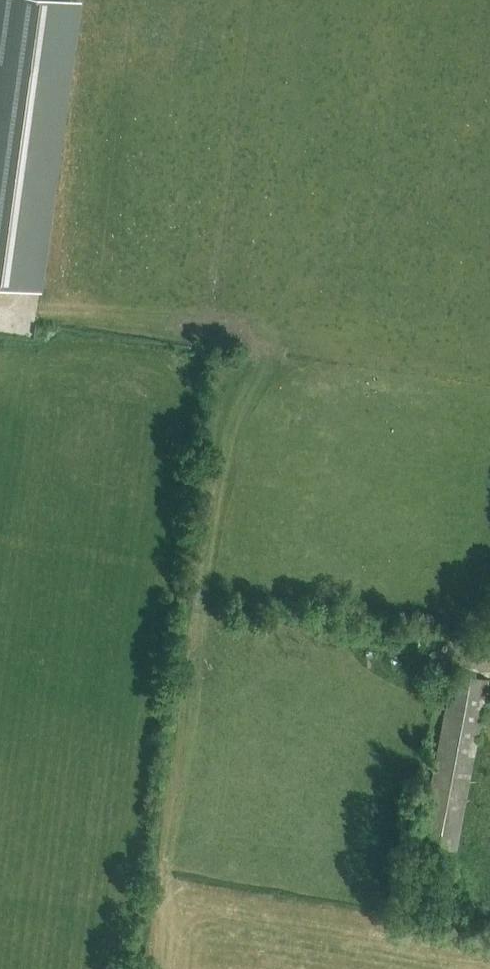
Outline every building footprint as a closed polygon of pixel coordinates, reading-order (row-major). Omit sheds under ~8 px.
[(36,288),(77,0),(0,0),(0,283),(36,288)] [(457,849),(477,738),(485,739),(489,713),(489,712),(482,711),(488,678),(451,671),(419,842),(457,849)]
